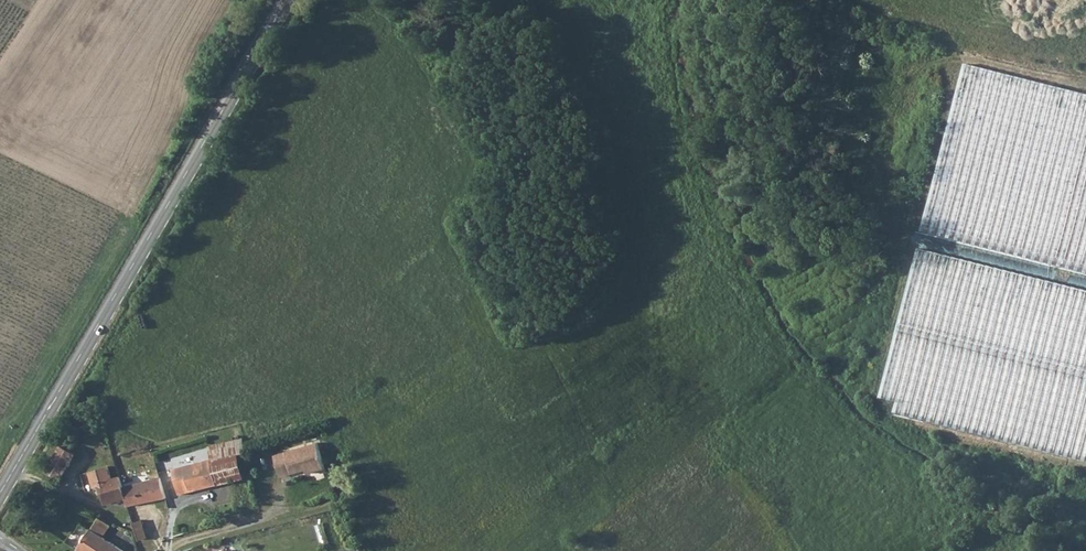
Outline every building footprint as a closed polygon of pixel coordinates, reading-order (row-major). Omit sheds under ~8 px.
[(965,62),(923,230),(1085,271),(1085,92),(965,62)] [(920,244),(879,405),(1085,457),(1085,286),(920,244)] [(69,450),(74,441),(66,437),(61,446),(69,450)] [(238,454),(239,454),(247,453),(245,445),(243,438),(208,446),(212,459),(238,454)] [(75,454),(80,445),(74,441),(69,450),(75,454)] [(311,473),(325,468),(318,442),(286,452),(292,473),(292,474),(310,469),(311,473)] [(88,456),(99,464),(104,457),(96,444),(88,456)] [(69,450),(61,446),(47,470),(62,478),(69,466),(76,454),(75,454),(69,450)] [(275,456),(281,476),(292,473),(286,452),(275,456)] [(76,454),(69,466),(76,470),(83,458),(76,454)] [(212,459),(218,485),(245,478),(239,454),(238,454),(212,459)] [(218,485),(212,459),(173,468),(175,479),(180,495),(218,485)] [(108,466),(89,472),(94,488),(100,486),(106,504),(125,498),(123,487),(120,477),(112,479),(108,466)] [(123,487),(128,506),(166,498),(160,477),(123,487)] [(92,530),(103,537),(111,525),(99,518),(92,530)] [(143,525),(135,528),(139,539),(147,536),(143,525)] [(91,529),(77,550),(79,550),(125,550),(103,537),(92,530),(91,529)]
